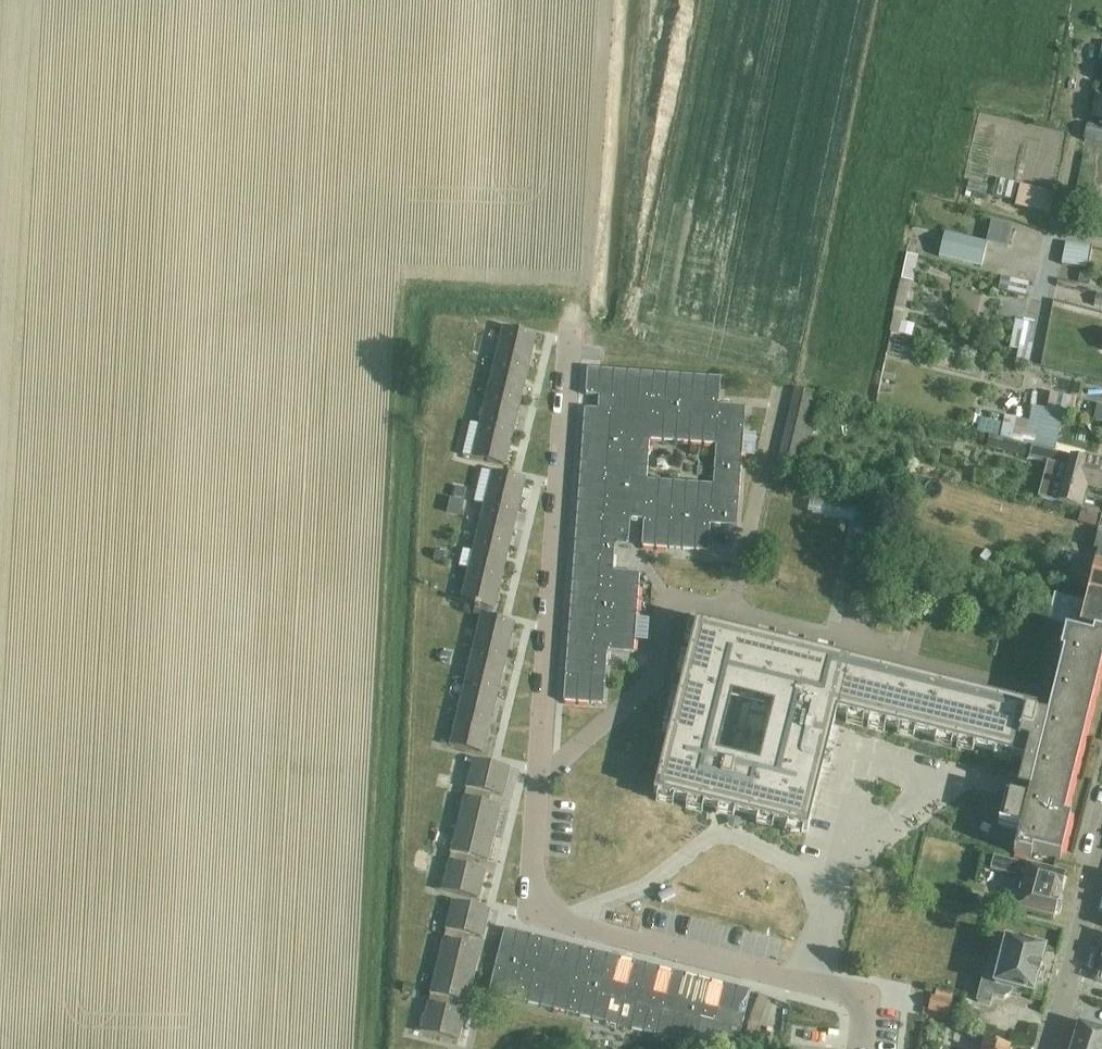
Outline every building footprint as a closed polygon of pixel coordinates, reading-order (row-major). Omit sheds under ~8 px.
[(1096,92),(1092,119),(1101,120),(1101,93),(1096,92)] [(1089,124),(1085,141),(1101,145),(1101,127),(1089,124)] [(959,187),(980,194),(983,183),(962,176),(959,187)] [(1017,186),(1012,207),(1048,216),(1052,194),(1017,186)] [(1004,225),(999,246),(1008,248),(1013,227),(1004,225)] [(944,234),(939,257),(980,268),(986,245),(944,234)] [(1066,243),(1062,264),(1068,266),(1088,270),(1090,260),(1092,248),(1068,244),(1066,243)] [(905,255),(900,280),(907,281),(910,282),(912,282),(917,257),(905,255)] [(1080,270),(1078,282),(1089,284),(1091,272),(1080,270)] [(895,306),(895,308),(905,310),(910,282),(907,281),(900,280),(895,306)] [(1015,321),(1009,349),(1019,351),(1016,362),(1029,365),(1037,325),(1015,321)] [(902,322),(899,335),(912,338),(914,324),(902,322)] [(957,324),(951,334),(962,340),(967,330),(957,324)] [(503,330),(495,362),(528,370),(536,338),(503,330)] [(903,338),(900,353),(912,356),(916,340),(903,338)] [(528,370),(495,362),(488,394),(521,402),(528,370)] [(644,520),(642,546),(708,551),(710,524),(737,526),(745,406),(719,404),(720,378),(587,368),(585,395),(599,396),(597,409),(584,408),(563,701),(604,704),(607,651),(635,653),(640,573),(613,571),(615,544),(629,545),(631,519),(644,520)] [(822,396),(795,390),(777,466),(804,473),(822,396)] [(1076,399),(1068,397),(1050,393),(1047,408),(1068,412),(1073,413),(1076,399)] [(521,402),(488,394),(480,426),(513,433),(521,402)] [(1015,420),(1010,442),(1032,447),(1052,453),(1061,414),(1031,407),(1028,423),(1015,420)] [(977,415),(976,433),(993,434),(994,416),(977,415)] [(472,424),(464,456),(505,466),(513,433),(480,426),(472,424)] [(1084,428),(1069,425),(1067,442),(1081,444),(1084,428)] [(1029,460),(1045,464),(1047,465),(1038,497),(1059,503),(1059,504),(1068,506),(1083,510),(1089,488),(1101,492),(1101,468),(1093,466),(1094,464),(1068,457),(1052,453),(1032,447),(1029,460)] [(482,471),(475,503),(485,505),(484,507),(518,515),(526,482),(526,481),(492,473),(482,471)] [(455,487),(453,497),(463,499),(465,489),(455,487)] [(450,499),(447,513),(460,516),(464,502),(450,499)] [(484,507),(477,541),(510,548),(518,515),(484,507)] [(1080,510),(1077,522),(1095,527),(1098,515),(1080,510)] [(858,521),(853,551),(875,555),(880,525),(858,521)] [(1094,633),(1101,635),(1101,537),(1098,536),(1094,550),(1099,551),(1095,565),(1081,562),(1076,566),(1073,576),(1077,584),(1090,587),(1086,602),(1055,594),(1049,621),(1052,622),(1058,624),(1094,633)] [(465,551),(461,568),(470,570),(469,574),(502,582),(510,548),(477,541),(474,553),(465,551)] [(435,552),(433,561),(442,563),(444,554),(435,552)] [(502,582),(469,574),(462,602),(477,606),(476,610),(492,614),(493,610),(495,611),(502,582)] [(492,614),(476,610),(474,616),(482,618),(476,645),(509,653),(515,624),(491,619),(492,614)] [(747,636),(696,624),(686,664),(675,711),(654,794),(708,807),(710,808),(747,817),(764,821),(807,832),(808,832),(821,779),(835,723),(837,714),(955,743),(1025,760),(1021,773),(1017,791),(1028,794),(1029,794),(1028,801),(1005,795),(998,825),(1020,831),(1015,850),(1015,854),(1031,858),(1032,853),(1061,860),(1068,831),(1071,819),(1068,818),(1065,817),(1068,804),(1101,674),(1101,635),(1094,633),(1093,639),(1068,633),(1066,632),(1060,654),(1064,655),(1052,702),(1051,707),(1050,710),(1050,712),(872,668),(865,666),(855,664),(849,662),(814,653),(807,652),(753,638),(748,637),(747,636)] [(1017,651),(1043,657),(1047,641),(1021,634),(1017,651)] [(509,653),(476,645),(468,679),(501,686),(509,653)] [(439,652),(437,662),(446,665),(449,654),(439,652)] [(501,686),(468,679),(460,712),(493,720),(501,686)] [(493,720),(460,712),(452,746),(485,754),(493,720)] [(474,761),(466,794),(491,800),(493,794),(504,797),(510,770),(474,761)] [(450,777),(440,775),(438,785),(448,787),(450,777)] [(491,800),(466,794),(458,826),(495,835),(501,807),(490,804),(491,800)] [(495,835),(458,826),(450,857),(475,864),(476,859),(488,862),(495,835)] [(418,849),(414,867),(426,869),(428,861),(430,852),(418,849)] [(475,864),(450,857),(442,890),(479,899),(486,872),(474,869),(475,864)] [(1065,875),(1013,861),(994,857),(991,870),(1019,876),(1020,870),(1026,871),(1017,908),(1054,918),(1056,914),(1060,913),(1061,907),(1059,903),(1065,875)] [(983,898),(969,894),(967,904),(980,908),(983,898)] [(453,902),(445,935),(470,941),(472,935),(484,938),(490,911),(453,902)] [(711,1048),(737,1048),(751,990),(505,928),(489,993),(711,1048)] [(445,935),(437,967),(474,976),(481,949),(469,946),(470,941),(445,935)] [(994,938),(984,981),(978,1003),(991,1006),(993,997),(1004,1000),(1011,995),(1021,998),(1023,990),(1035,993),(1046,951),(1006,941),(994,938)] [(437,967),(429,999),(455,1005),(456,999),(468,1002),(474,976),(437,967)] [(405,985),(402,994),(411,996),(414,987),(405,985)] [(760,996),(743,1041),(752,1045),(769,999),(760,996)] [(929,1010),(929,1011),(948,1016),(952,1002),(932,997),(930,1005),(929,1010)] [(455,1005),(429,999),(421,1032),(458,1041),(465,1013),(454,1010),(455,1005)] [(979,1014),(966,1010),(961,1027),(973,1031),(979,1014)] [(1078,1025),(1071,1048),(1101,1048),(1101,1032),(1078,1025)] [(1010,1047),(984,1041),(982,1048),(1010,1048),(1010,1047)]
